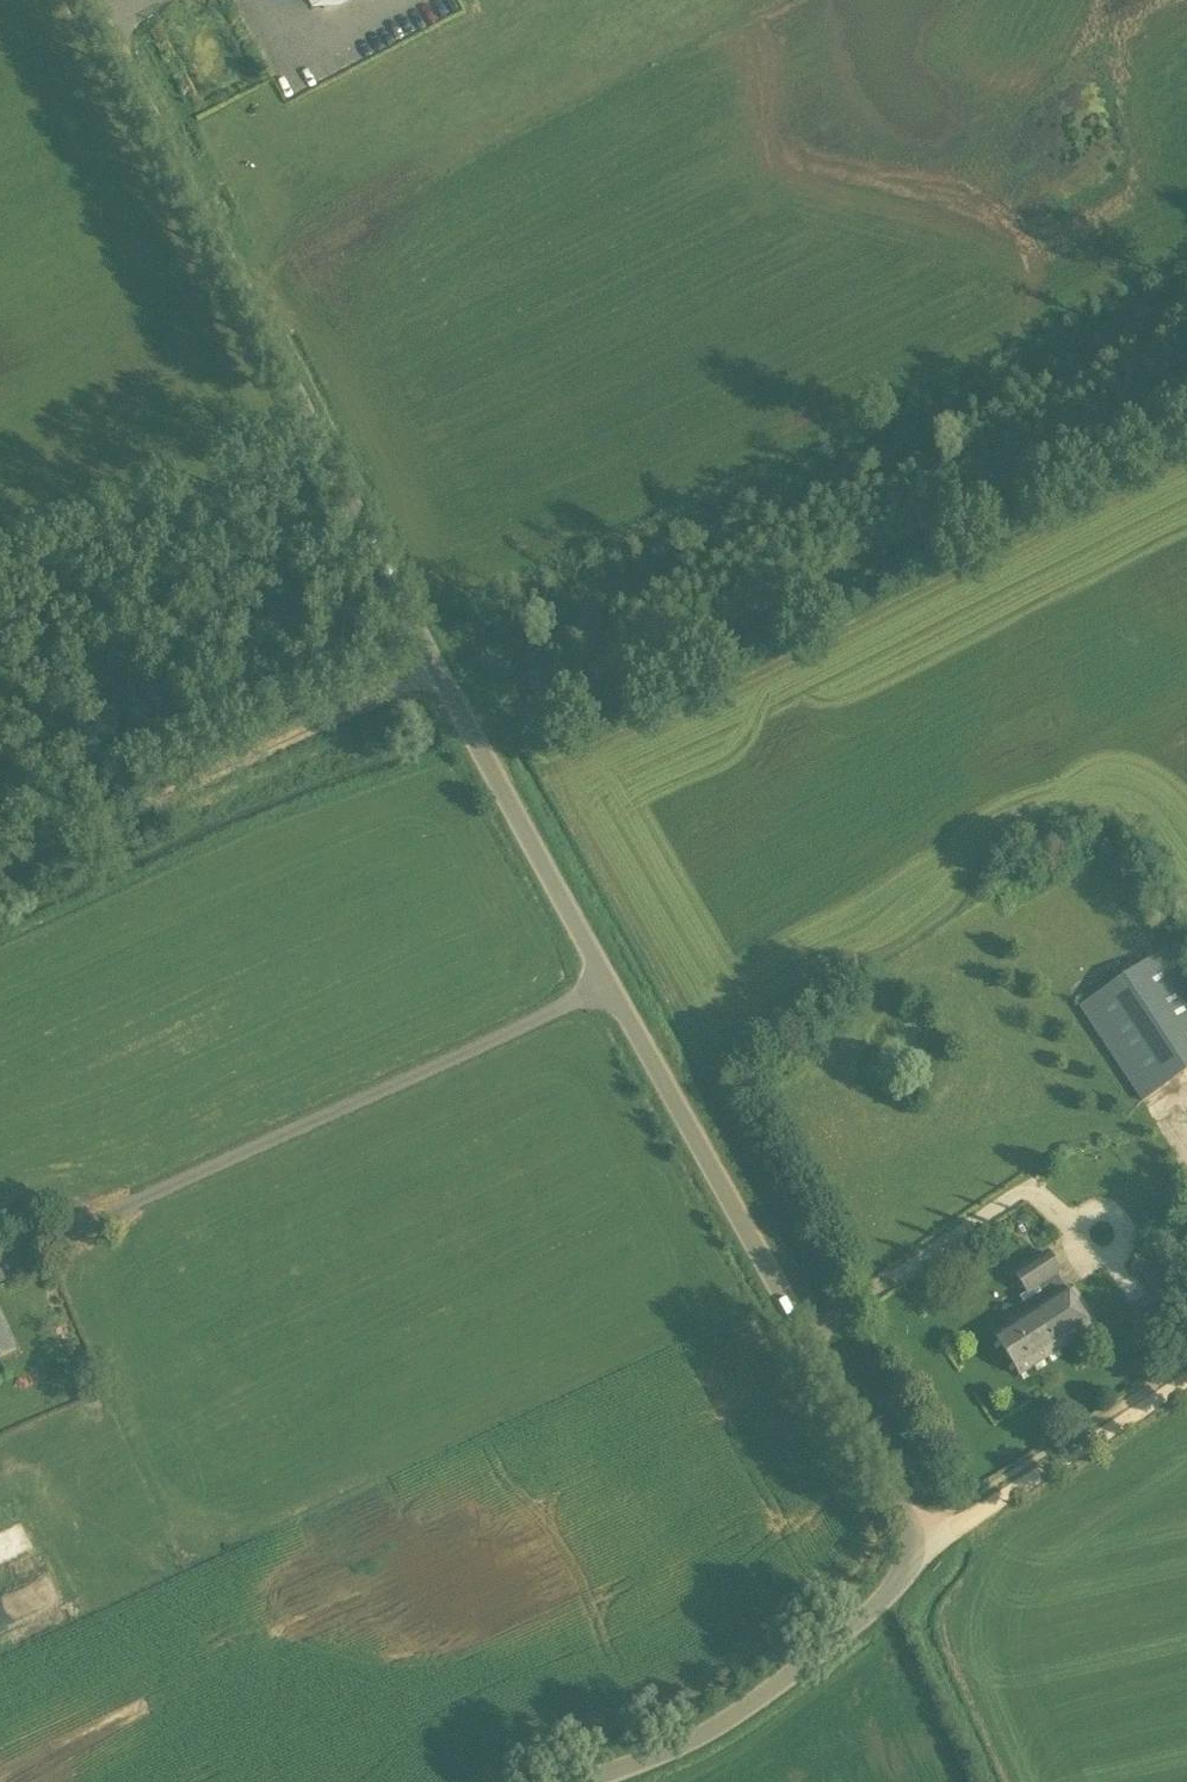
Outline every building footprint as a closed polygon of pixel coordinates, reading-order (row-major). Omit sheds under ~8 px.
[(323,9),(340,0),(318,0),(323,9)] [(1079,1006),(1142,1103),(1186,1074),(1186,978),(1167,948),(1079,1006)] [(1090,1331),(1064,1292),(1063,1292),(1054,1278),(1059,1275),(1045,1255),(1014,1276),(1027,1296),(1022,1300),(1031,1313),(995,1337),(1021,1376),(1090,1331)] [(1172,1280),(1152,1293),(1147,1297),(1160,1317),(1186,1300),(1172,1280)] [(14,1354),(0,1325),(0,1361),(14,1354)]
